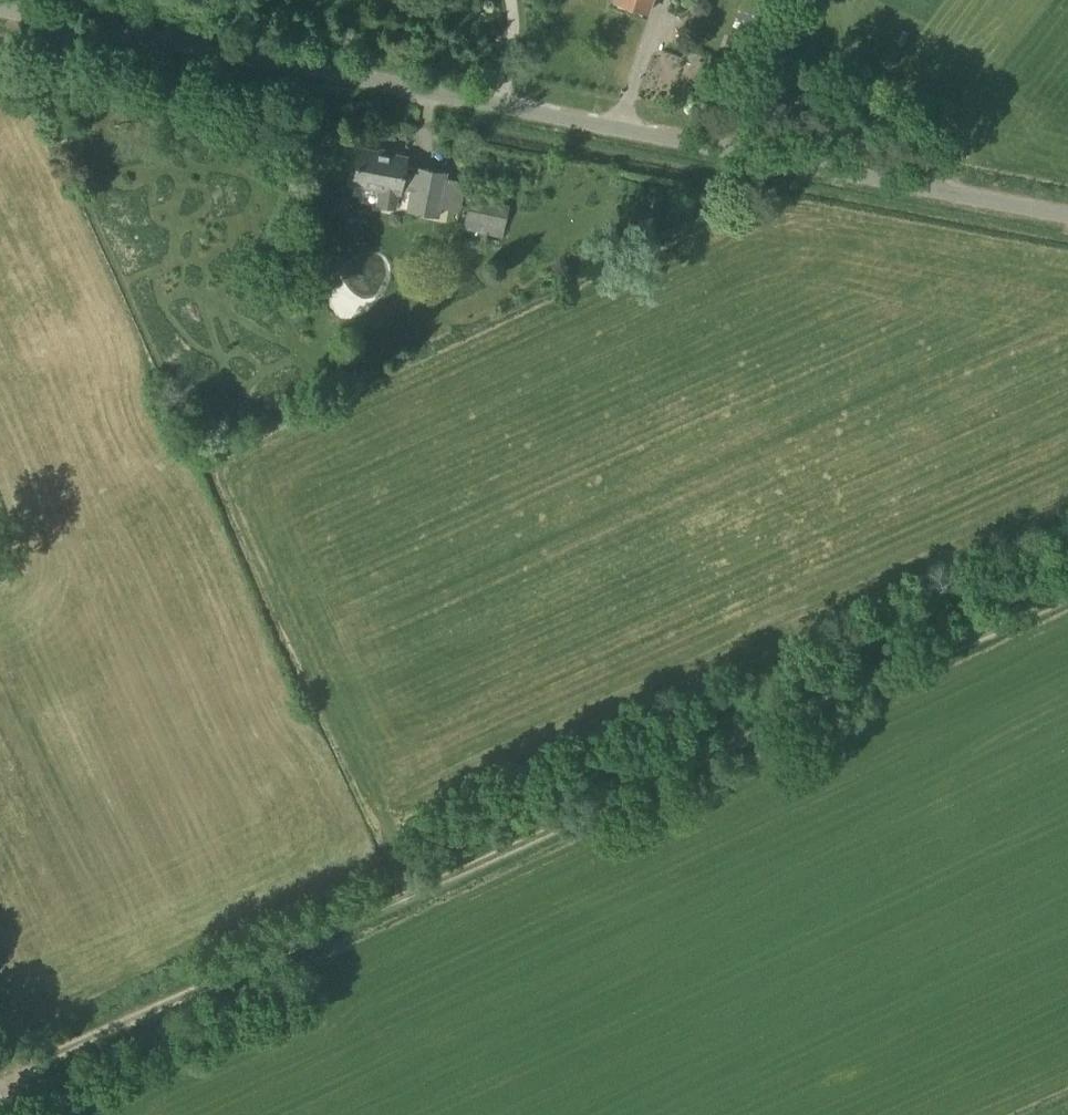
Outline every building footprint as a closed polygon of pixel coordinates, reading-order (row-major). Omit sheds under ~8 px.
[(651,0),(615,0),(614,2),(647,13),(651,0)] [(352,183),(381,189),(378,204),(394,207),(397,192),(399,192),(400,188),(411,190),(407,210),(438,216),(439,207),(460,212),(465,182),(445,177),(446,173),(416,167),(415,170),(404,168),(406,157),(359,148),(352,183)] [(502,238),(509,205),(471,197),(462,229),(502,238)]
